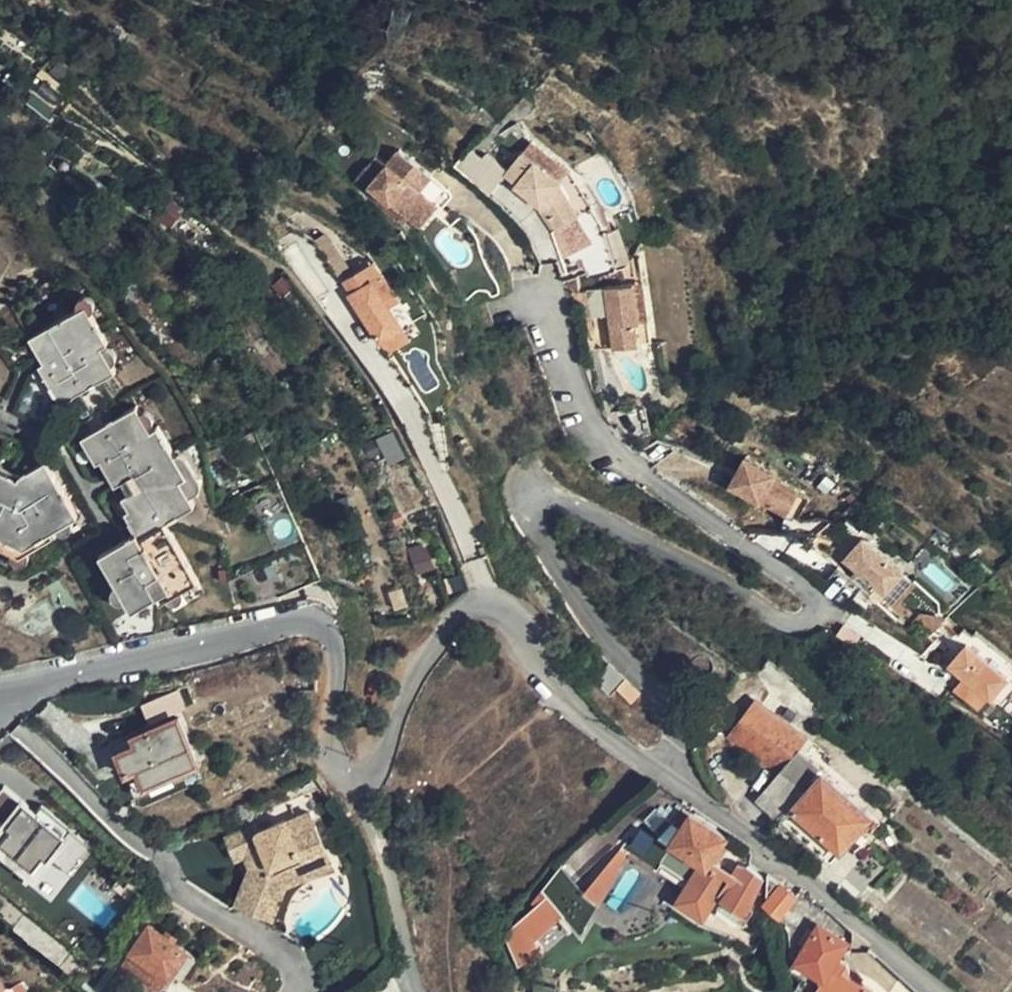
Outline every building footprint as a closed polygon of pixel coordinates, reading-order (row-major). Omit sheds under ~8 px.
[(533,142),(524,152),(563,183),(561,186),(584,217),(599,206),(574,173),(533,142)] [(563,183),(524,152),(503,175),(516,187),(514,189),(543,214),(559,236),(584,217),(561,186),(563,183)] [(387,158),(369,185),(360,197),(402,227),(410,215),(410,200),(421,183),(387,158)] [(360,197),(369,185),(352,173),(343,186),(360,197)] [(441,196),(421,183),(410,200),(410,215),(402,227),(413,235),(441,196)] [(338,274),(351,265),(329,229),(315,238),(338,274)] [(365,287),(384,272),(374,259),(355,274),(365,287)] [(380,293),(393,283),(384,272),(365,287),(355,274),(343,283),(352,294),(350,295),(385,341),(405,326),(391,308),(380,293)] [(286,275),(276,283),(284,293),(294,286),(286,275)] [(404,298),(393,283),(380,293),(391,308),(404,298)] [(589,289),(592,318),(615,315),(618,345),(651,342),(644,283),(589,289)] [(115,367),(102,343),(107,340),(84,302),(27,337),(41,361),(35,365),(57,402),(115,367)] [(615,315),(592,318),(595,348),(618,345),(615,315)] [(405,326),(385,341),(395,355),(415,339),(405,326)] [(193,499),(179,475),(184,472),(157,425),(151,428),(136,402),(78,438),(93,464),(98,462),(111,484),(117,481),(125,494),(120,497),(127,510),(122,513),(133,532),(96,553),(127,605),(152,591),(156,598),(193,576),(161,519),(193,499)] [(405,456),(396,432),(381,438),(391,462),(405,456)] [(41,458),(19,472),(0,464),(0,534),(2,535),(0,540),(0,546),(14,552),(75,516),(41,458)] [(780,520),(793,490),(735,464),(722,493),(780,520)] [(801,494),(793,490),(780,520),(788,523),(801,494)] [(890,591),(907,571),(863,536),(847,557),(890,591)] [(435,566),(427,545),(413,550),(421,572),(435,566)] [(949,666),(963,677),(992,703),(1011,680),(968,644),(949,666)] [(641,690),(611,664),(597,680),(613,694),(619,687),(633,699),(641,690)] [(992,703),(963,677),(954,688),(983,713),(992,703)] [(872,818),(796,752),(806,739),(756,702),(730,739),(780,775),(758,800),(831,863),(872,818)] [(117,752),(127,772),(136,767),(144,785),(196,762),(178,718),(146,731),(148,739),(117,752)] [(136,767),(127,772),(136,789),(144,785),(136,767)] [(52,897),(93,848),(10,778),(0,790),(0,814),(5,819),(0,825),(0,853),(52,897)] [(276,870),(331,845),(312,807),(289,819),(287,815),(259,828),(256,823),(228,836),(238,857),(252,852),(257,861),(243,902),(278,914),(289,884),(274,878),(276,870)] [(743,917),(762,880),(764,877),(749,866),(740,880),(713,858),(726,838),(691,816),(682,828),(672,822),(658,836),(659,838),(652,847),(685,872),(677,884),(709,909),(717,897),(743,917)] [(339,861),(331,845),(276,870),(274,878),(289,884),(339,861)] [(581,929),(602,903),(561,870),(504,941),(526,958),(562,914),(581,929)] [(768,890),(770,909),(781,918),(787,911),(796,898),(769,874),(768,885),(768,890)] [(188,950),(150,922),(132,948),(170,975),(188,950)] [(838,957),(847,942),(820,925),(797,960),(824,976),(826,978),(838,957)] [(824,976),(818,985),(829,991),(872,991),(873,990),(851,976),(848,963),(838,957),(826,978),(824,976)] [(539,991),(559,991),(560,985),(539,984),(539,991)]
